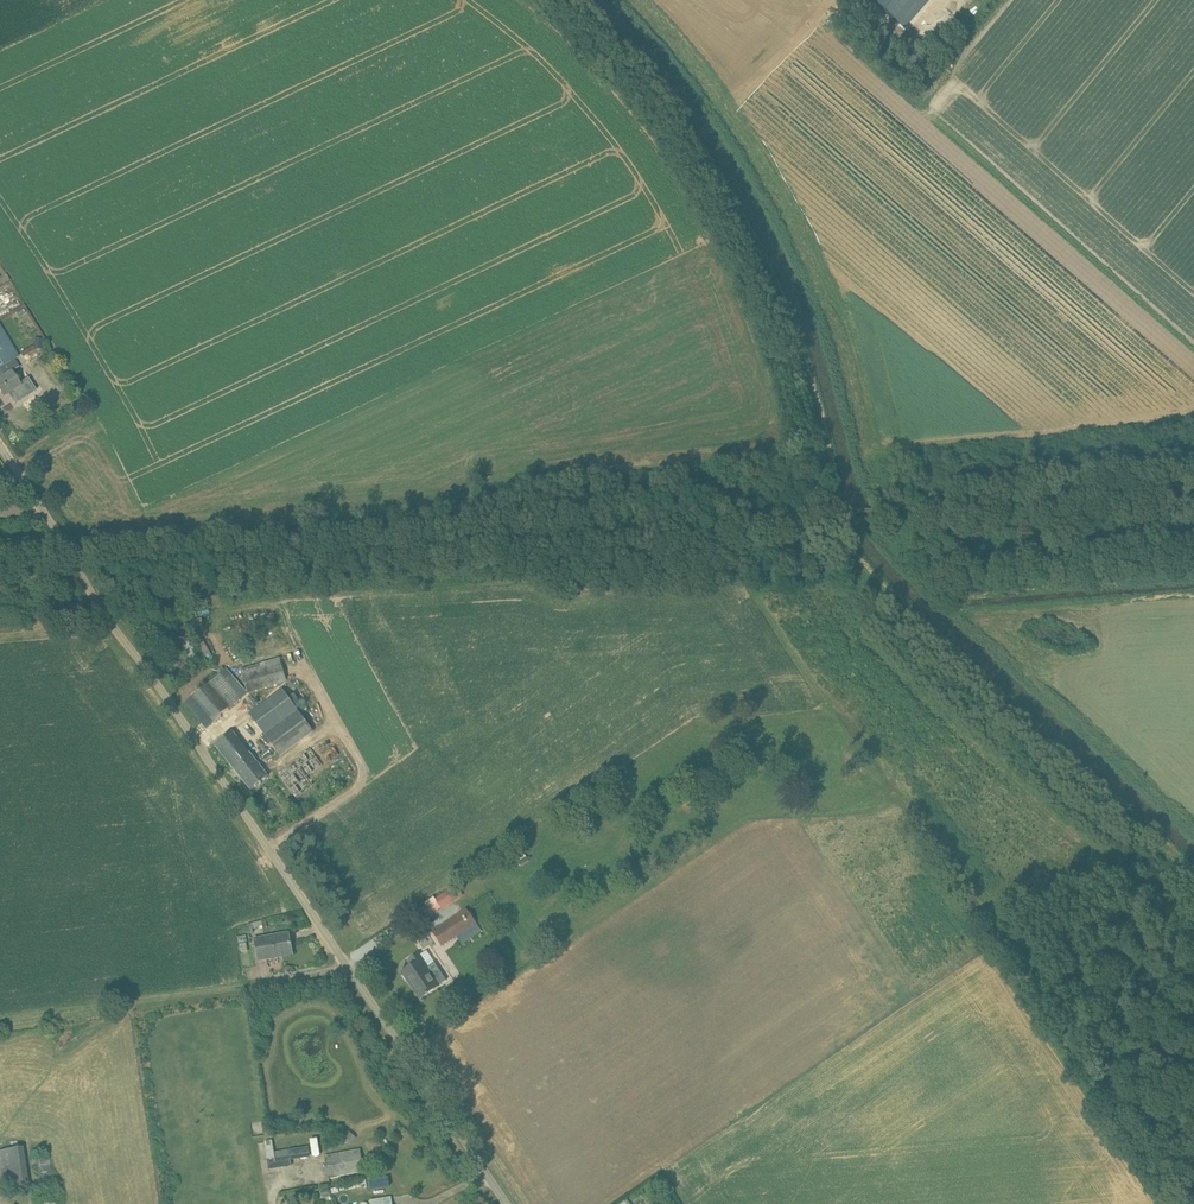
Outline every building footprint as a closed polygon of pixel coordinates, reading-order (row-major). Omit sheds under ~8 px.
[(0,325),(0,377),(1,379),(0,379),(0,392),(4,397),(21,386),(12,372),(20,367),(14,359),(19,356),(0,325)] [(35,349),(42,350),(43,339),(36,339),(35,349)] [(242,667),(249,691),(288,680),(282,656),(242,667)] [(220,674),(185,704),(206,728),(241,698),(220,674)] [(282,690),(249,714),(281,757),(314,732),(282,690)] [(232,731),(224,737),(215,745),(251,790),(259,783),(260,784),(262,782),(261,782),(268,776),(232,731)] [(281,776),(297,798),(313,786),(306,776),(323,764),(311,748),(280,770),(283,774),(281,776)] [(436,900),(441,909),(451,903),(446,894),(436,900)] [(480,932),(466,909),(433,932),(442,946),(456,936),(462,945),(480,932)] [(289,933),(277,935),(255,939),(259,960),(293,954),(289,933)] [(428,967),(418,953),(408,961),(411,966),(403,972),(409,982),(412,980),(415,985),(414,986),(422,997),(425,995),(426,995),(428,994),(428,993),(447,980),(435,962),(428,967)] [(273,1140),(265,1141),(270,1170),(293,1166),(292,1160),(310,1157),(309,1147),(275,1152),(273,1140)] [(0,1150),(0,1170),(0,1169),(2,1179),(0,1179),(0,1189),(27,1184),(21,1147),(0,1150)] [(329,1179),(365,1172),(361,1148),(325,1155),(329,1179)] [(53,1181),(48,1155),(38,1156),(43,1183),(53,1181)]
